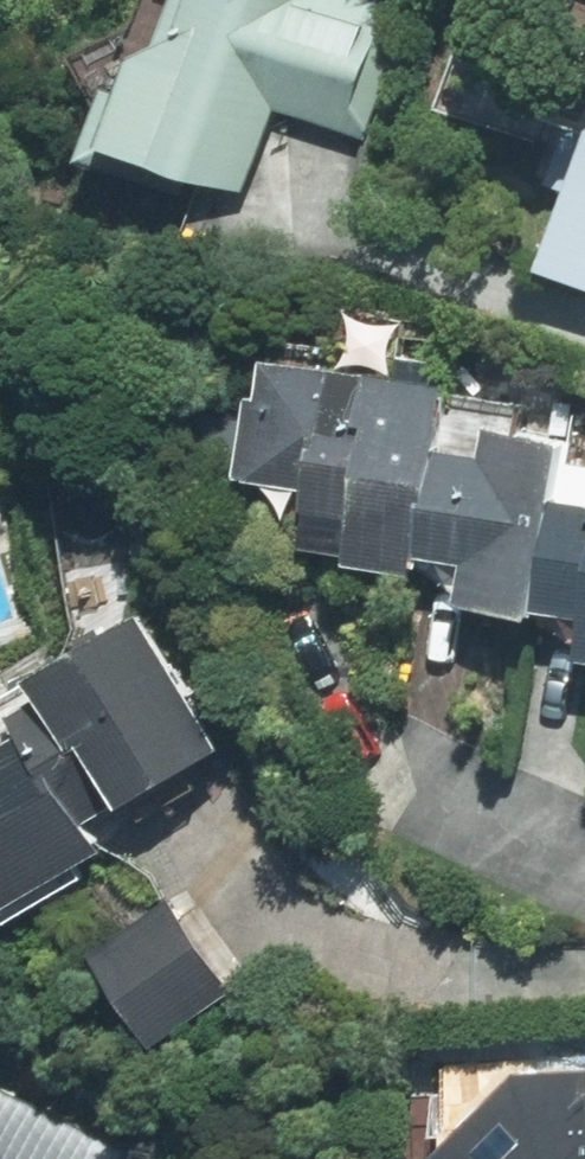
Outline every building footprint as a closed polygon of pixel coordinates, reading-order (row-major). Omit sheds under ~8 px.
[(374,0),(191,0),(136,148),(244,188),(276,102),(365,135),(410,14),(374,0)] [(550,260),(584,273),(584,168),(550,260)] [(415,574),(450,388),(281,356),(273,398),(259,395),(245,468),(314,481),(311,497),(368,508),(357,563),(415,574)] [(536,612),(568,440),(494,426),(489,455),(445,447),(426,549),(471,558),(464,599),(536,612)] [(562,498),(543,602),(584,610),(584,502),(562,498)] [(140,623),(12,698),(31,730),(0,748),(0,900),(100,842),(87,820),(213,747),(140,623)] [(224,993),(168,911),(106,953),(163,1035),(224,993)] [(521,1066),(439,1148),(439,1158),(584,1158),(584,1065),(521,1066)] [(129,1152),(0,1090),(0,1158),(125,1158),(129,1152)]
